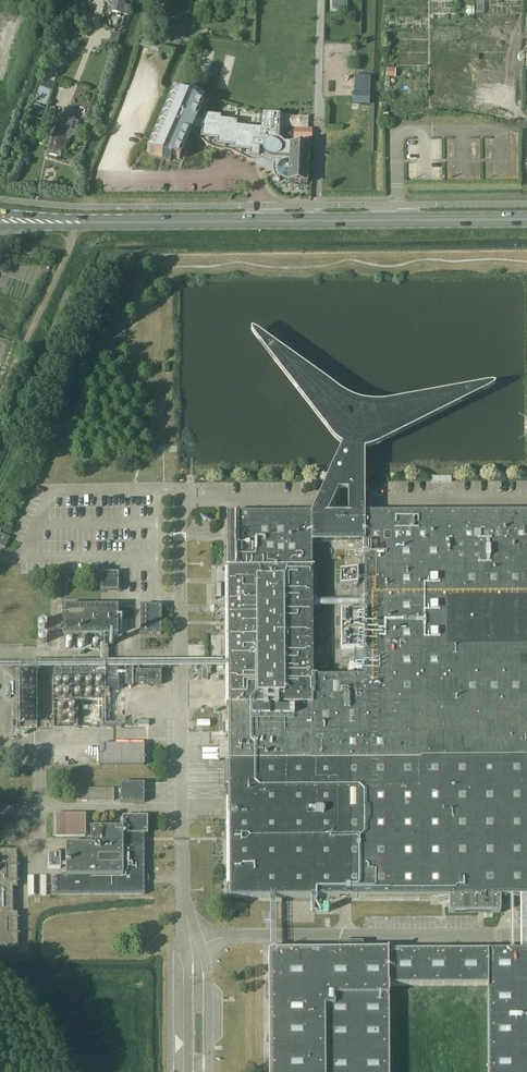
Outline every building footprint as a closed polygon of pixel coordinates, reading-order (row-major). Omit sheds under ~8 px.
[(129,7),(123,6),(125,0),(113,0),(113,3),(114,4),(113,12),(127,15),(129,7)] [(332,8),(347,8),(347,0),(332,0),(332,8)] [(120,35),(112,33),(110,41),(118,43),(120,35)] [(477,33),(477,42),(485,42),(485,33),(477,33)] [(100,48),(115,52),(117,45),(102,41),(100,48)] [(47,109),(53,94),(41,89),(35,104),(47,109)] [(263,113),(262,130),(236,127),(236,126),(219,124),(220,119),(203,117),(199,115),(205,100),(190,93),(188,98),(173,91),(147,151),(170,161),(172,156),(179,159),(191,132),(195,135),(198,137),(199,139),(201,141),(202,142),(204,144),(206,145),(208,147),(211,148),(214,149),(216,150),(219,150),(222,151),(226,151),(229,151),(231,152),(235,154),(238,155),(242,158),(244,159),(248,160),(250,161),(251,161),(252,161),(254,161),(255,161),(257,161),(258,161),(261,160),(264,162),(270,165),(273,165),(273,166),(273,167),(273,169),(273,171),(273,172),(273,173),(274,174),(274,175),(275,176),(276,178),(277,179),(278,180),(279,181),(280,181),(278,179),(280,178),(283,179),(286,180),(288,180),(288,183),(307,184),(308,177),(309,145),(290,144),(284,144),(283,143),(281,142),(280,141),(282,114),(263,113)] [(352,104),(369,105),(369,93),(353,92),(352,104)] [(358,127),(357,130),(368,131),(369,107),(358,107),(358,127)] [(54,133),(48,153),(60,157),(62,149),(65,150),(68,141),(71,139),(76,132),(77,130),(79,123),(75,121),(75,119),(67,117),(64,125),(59,124),(58,128),(56,128),(55,133),(54,133)] [(312,129),(294,129),(294,139),(311,140),(312,129)] [(355,169),(332,169),(332,180),(356,180),(355,169)] [(362,404),(359,403),(356,402),(353,401),(351,400),(348,398),(345,397),(341,395),(255,332),(254,332),(253,331),(252,332),(251,332),(251,333),(251,334),(251,335),(254,339),(259,346),(279,371),(327,433),(336,443),(342,447),(333,465),(311,514),(227,514),(229,898),(449,897),(449,914),(501,913),(501,897),(526,897),(526,512),(364,514),(364,465),(364,452),(368,451),(374,449),(377,447),(382,445),(387,442),(490,390),(494,388),(494,387),(494,386),(487,386),(444,394),(387,405),(384,405),(381,405),(378,405),(375,405),(372,405),(369,405),(366,404),(362,404)] [(0,535),(0,548),(4,550),(9,539),(0,535)] [(118,573),(100,573),(101,591),(118,591),(118,573)] [(140,634),(161,634),(161,606),(140,606),(140,634)] [(63,635),(98,635),(118,635),(118,607),(63,607),(63,635)] [(32,711),(41,710),(36,669),(19,671),(25,717),(33,716),(32,711)] [(53,669),(53,677),(118,677),(118,669),(53,669)] [(125,671),(125,672),(125,685),(161,685),(161,671),(125,671)] [(99,745),(99,762),(99,765),(143,765),(143,745),(99,745)] [(120,783),(120,803),(144,803),(144,783),(120,783)] [(113,789),(82,789),(82,802),(113,802),(113,789)] [(53,837),(85,837),(85,815),(52,815),(53,837)] [(65,876),(55,876),(55,895),(145,895),(145,882),(145,875),(145,840),(145,839),(145,837),(145,834),(148,834),(148,818),(148,816),(123,816),(123,817),(123,824),(123,828),(92,828),(91,828),(91,844),(65,844),(65,876)] [(18,950),(18,934),(20,934),(18,934),(18,919),(20,919),(20,918),(18,918),(18,913),(13,913),(13,888),(18,888),(18,882),(19,882),(20,882),(17,882),(17,867),(19,867),(19,866),(17,866),(17,850),(0,850),(0,950),(18,950)] [(48,869),(60,869),(60,853),(48,853),(48,869)] [(363,951),(363,943),(339,943),(339,952),(268,952),(269,1071),(389,1071),(389,986),(487,985),(488,1071),(526,1071),(526,950),(363,951)]
